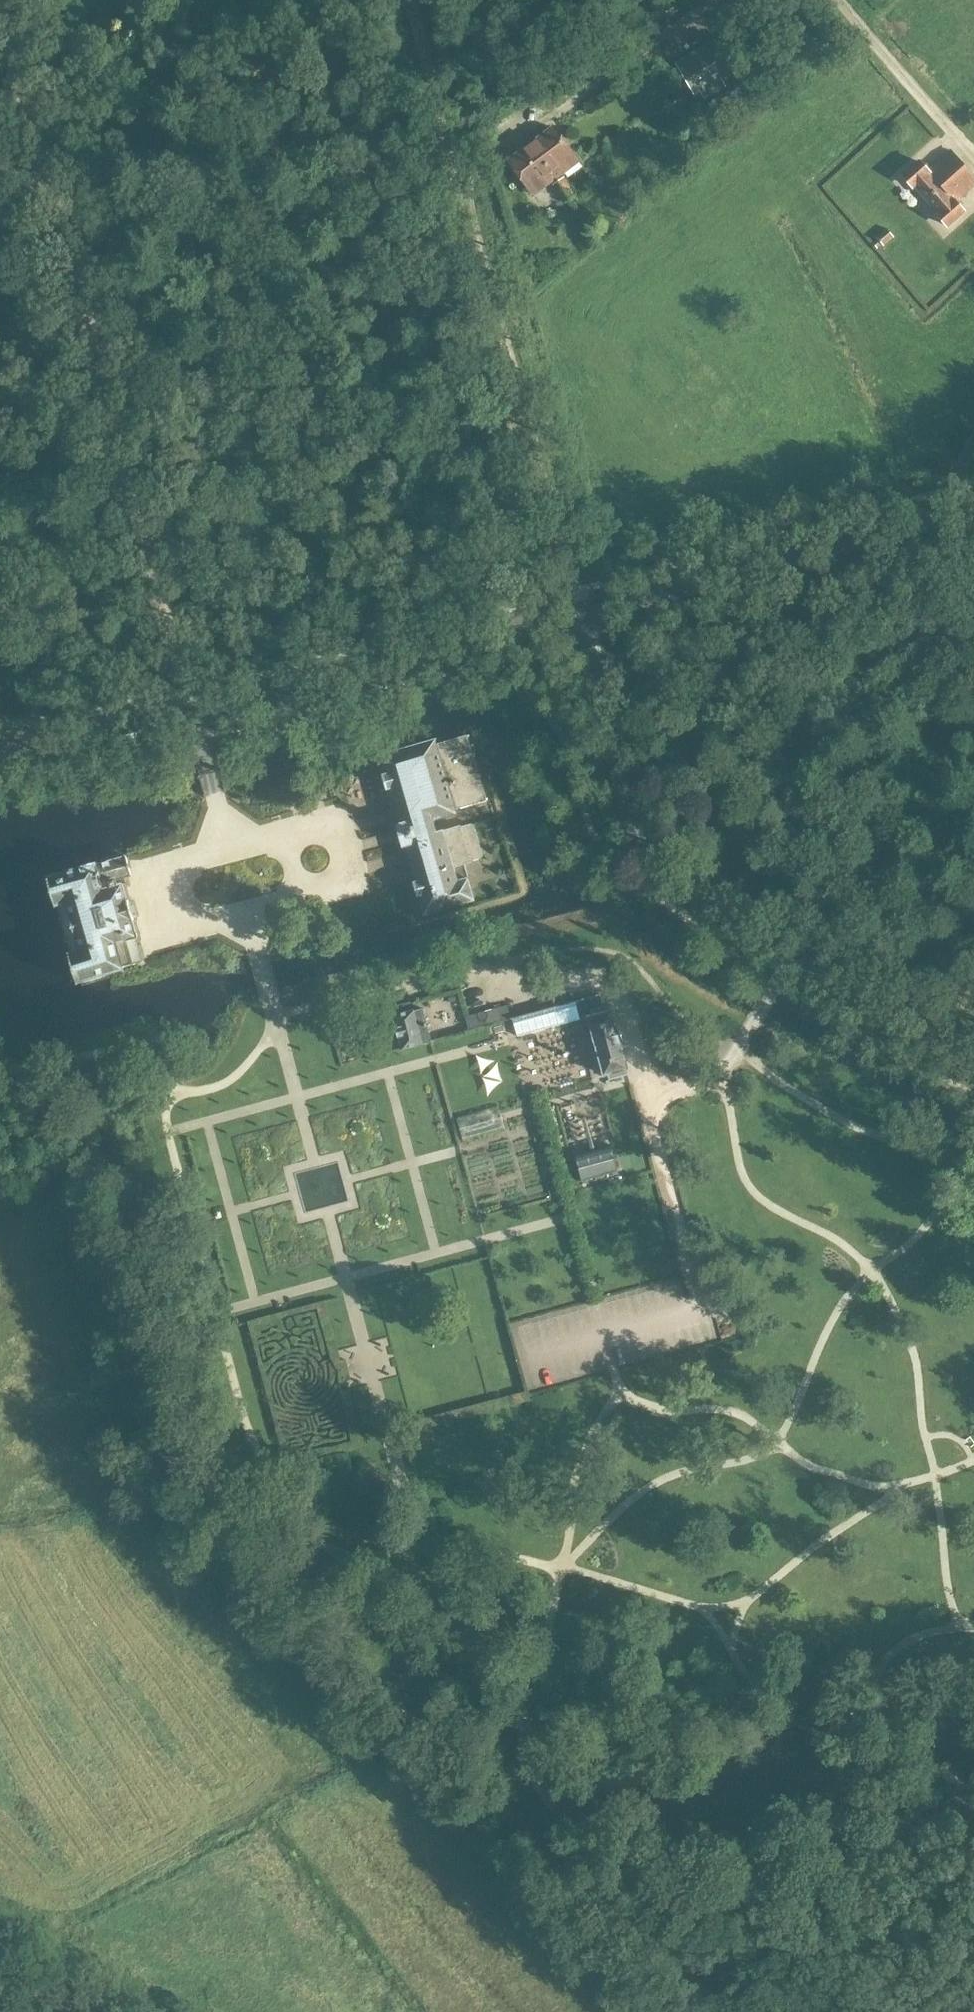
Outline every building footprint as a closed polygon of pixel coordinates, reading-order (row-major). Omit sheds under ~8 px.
[(714,40),(672,63),(693,97),(700,93),(704,99),(726,86),(722,80),(734,73),(714,40)] [(739,86),(707,105),(720,123),(751,103),(739,86)] [(700,102),(680,114),(690,129),(687,130),(692,140),(704,133),(698,124),(709,117),(700,102)] [(553,128),(530,145),(556,179),(578,163),(553,128)] [(556,179),(530,145),(509,161),(535,195),(556,179)] [(902,176),(912,188),(914,186),(938,213),(936,215),(946,227),(963,212),(957,205),(961,201),(958,199),(973,185),(973,180),(949,151),(930,167),(927,163),(923,167),(919,162),(902,176)] [(559,181),(558,182),(570,200),(572,199),(577,197),(565,177),(559,181)] [(558,182),(552,186),(564,204),(570,200),(558,182)] [(875,237),(877,240),(881,245),(882,247),(894,238),(885,228),(875,237)] [(881,245),(877,240),(872,243),(876,249),(881,245)] [(436,739),(378,756),(397,829),(425,915),(475,900),(467,877),(459,879),(455,866),(471,862),(471,861),(483,857),(474,824),(461,827),(461,826),(445,830),(444,829),(434,831),(431,819),(457,814),(456,809),(486,800),(467,735),(437,744),(436,739)] [(98,862),(48,875),(56,905),(67,903),(73,926),(80,951),(71,953),(78,982),(80,981),(107,974),(124,970),(124,967),(143,962),(137,938),(138,937),(134,920),(132,910),(129,900),(128,901),(124,883),(119,885),(117,878),(130,875),(126,855),(112,858),(98,862)] [(494,973),(473,976),(474,985),(495,983),(494,973)] [(518,1017),(511,1019),(516,1038),(581,1021),(581,1018),(579,1012),(590,1009),(592,1015),(588,1015),(597,1046),(604,1073),(608,1072),(610,1078),(628,1073),(626,1067),(627,1067),(612,1009),(611,1010),(609,1004),(606,1005),(603,994),(518,1017)] [(423,1008),(395,1015),(403,1048),(431,1041),(423,1008)] [(462,1141),(505,1128),(498,1105),(455,1117),(462,1141)] [(572,1155),(580,1182),(619,1172),(611,1145),(572,1155)]
